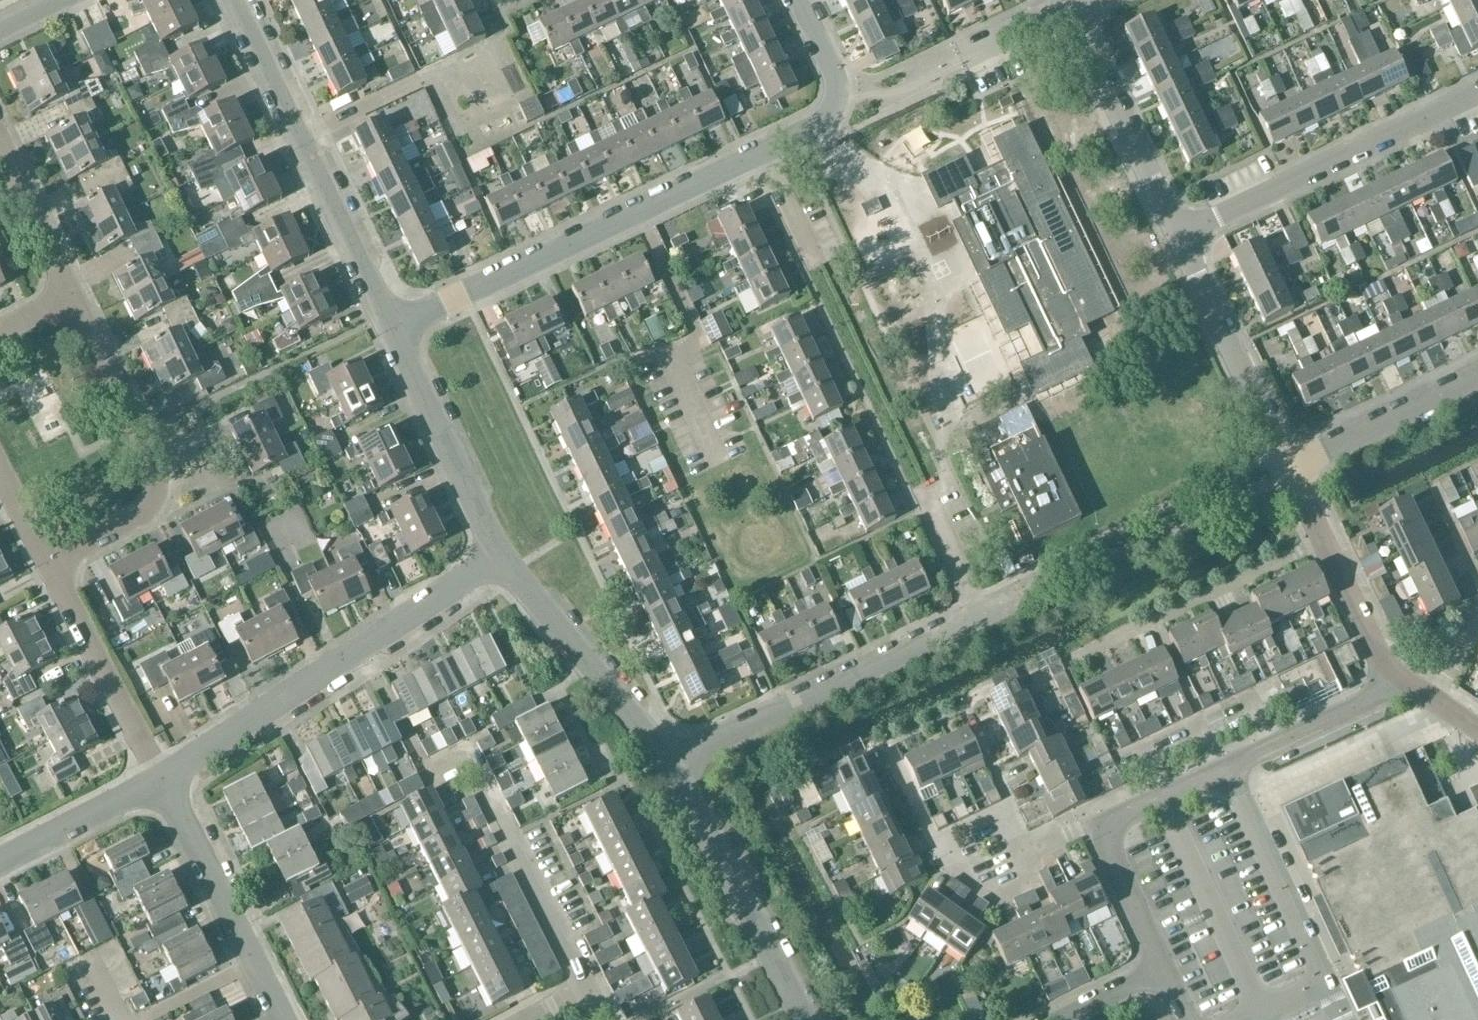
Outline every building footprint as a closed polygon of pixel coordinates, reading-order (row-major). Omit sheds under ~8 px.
[(152,24),(189,6),(186,0),(151,0),(130,10),(133,17),(147,13),(152,24)] [(294,8),(311,0),(290,0),(294,8)] [(294,8),(305,30),(349,9),(345,1),(331,8),(327,0),(311,0),(294,8)] [(426,16),(436,11),(443,25),(446,30),(474,17),(467,0),(452,0),(435,8),(432,2),(419,9),(423,17),(426,16)] [(610,0),(589,0),(584,3),(597,32),(592,34),(598,48),(607,44),(621,37),(614,24),(620,21),(610,0)] [(628,34),(629,33),(623,20),(636,13),(642,10),(637,0),(610,0),(620,21),(614,24),(621,37),(628,34)] [(642,10),(636,13),(643,26),(651,22),(645,9),(664,0),(637,0),(642,10)] [(678,9),(686,6),(683,0),(674,0),(678,9)] [(723,9),(726,15),(755,1),(754,0),(719,0),(723,9)] [(847,9),(866,0),(843,0),(847,9)] [(854,23),(858,31),(887,17),(878,0),(866,0),(847,9),(854,23)] [(891,4),(895,13),(911,6),(908,0),(898,0),(891,4)] [(972,6),(969,0),(941,0),(949,16),(972,6)] [(1261,1),(1260,0),(1232,0),(1237,12),(1261,1)] [(1289,2),(1296,17),(1303,13),(1297,0),(1292,0),(1289,2)] [(1460,29),(1477,21),(1477,0),(1464,0),(1449,7),(1460,29)] [(710,16),(714,24),(727,18),(734,32),(737,37),(765,23),(755,1),(726,15),(723,9),(710,16)] [(1285,22),(1296,17),(1289,2),(1278,7),(1285,22)] [(575,42),(569,45),(570,45),(576,59),(584,55),(578,41),(592,34),(597,32),(584,3),(561,14),(575,42)] [(198,26),(189,6),(152,24),(158,37),(135,54),(141,66),(160,56),(156,46),(198,26)] [(858,31),(869,54),(898,40),(891,27),(915,15),(911,6),(895,13),(887,17),(858,31)] [(349,9),(305,30),(310,42),(316,53),(346,38),(340,25),(354,19),(349,9)] [(538,25),(552,54),(570,45),(569,45),(575,42),(561,14),(538,25)] [(1124,30),(1135,53),(1164,39),(1153,16),(1124,30)] [(446,33),(456,54),(485,40),(474,17),(446,30),(443,25),(429,31),(433,40),(446,33)] [(1252,18),(1243,23),(1250,38),(1259,34),(1252,18)] [(1187,21),(1171,28),(1174,35),(1190,27),(1187,21)] [(1471,52),(1477,49),(1477,21),(1460,29),(1471,52)] [(94,28),(105,52),(117,46),(106,22),(94,28)] [(720,38),(723,45),(724,47),(738,40),(745,54),(747,60),(776,46),(765,23),(737,37),(734,32),(720,38)] [(1430,31),(1434,42),(1449,35),(1444,25),(1430,31)] [(1195,39),(1190,27),(1174,35),(1180,46),(1195,39)] [(94,57),(105,52),(94,28),(82,34),(94,57)] [(1460,29),(1449,35),(1434,42),(1439,50),(1453,44),(1460,58),(1471,52),(1460,29)] [(1359,40),(1366,54),(1371,65),(1385,94),(1408,83),(1394,53),(1378,61),(1366,36),(1359,40)] [(316,53),(326,74),(326,75),(371,54),(366,45),(352,51),(346,38),(316,53)] [(1175,62),(1164,39),(1135,53),(1146,76),(1175,62)] [(1349,44),(1356,58),(1366,54),(1359,40),(1349,44)] [(9,70),(20,92),(58,74),(51,59),(66,47),(64,43),(9,70)] [(165,64),(160,56),(141,66),(146,78),(174,70),(180,82),(215,65),(205,45),(165,64)] [(755,75),(755,76),(758,82),(787,68),(776,46),(747,60),(745,54),(731,61),(735,69),(749,62),(755,75)] [(1419,51),(1408,56),(1413,67),(1424,62),(1419,51)] [(105,52),(94,57),(99,68),(111,62),(105,52)] [(326,75),(337,98),(368,84),(361,70),(375,64),(371,54),(326,75)] [(690,72),(699,68),(692,54),(683,58),(690,72)] [(1348,75),(1362,104),(1385,94),(1371,65),(1366,54),(1356,58),(1361,69),(1348,75)] [(635,55),(627,59),(634,73),(642,70),(635,55)] [(1314,61),(1321,75),(1326,86),(1340,115),(1362,104),(1348,75),(1334,82),(1322,57),(1314,61)] [(1305,65),(1310,75),(1312,80),(1321,75),(1314,61),(1305,65)] [(1186,84),(1175,62),(1146,76),(1157,98),(1186,84)] [(410,63),(387,73),(393,84),(415,74),(410,63)] [(163,112),(168,123),(188,114),(184,104),(224,84),(215,65),(180,82),(185,94),(163,112)] [(1208,65),(1193,73),(1196,79),(1211,72),(1208,65)] [(742,83),(746,91),(759,85),(769,105),(798,91),(787,68),(758,82),(755,76),(742,83)] [(1216,83),(1211,72),(1196,79),(1201,90),(1216,83)] [(61,100),(67,112),(92,100),(104,95),(98,82),(89,82),(84,85),(65,88),(58,74),(20,92),(30,115),(61,100)] [(1317,90),(1304,97),(1317,126),(1340,115),(1326,86),(1321,75),(1312,80),(1317,90)] [(1278,78),(1269,82),(1276,97),(1285,92),(1278,78)] [(574,98),(582,94),(576,81),(567,85),(569,88),(574,98)] [(1260,87),(1267,101),(1276,97),(1269,82),(1260,87)] [(722,84),(715,87),(720,99),(732,94),(728,86),(722,84)] [(1196,107),(1186,84),(1157,98),(1167,121),(1196,107)] [(569,88),(556,94),(561,104),(574,98),(569,88)] [(665,116),(679,145),(702,135),(688,106),(693,103),(687,89),(678,93),(685,107),(671,114),(665,116)] [(688,106),(702,135),(724,124),(711,94),(693,103),(688,106)] [(546,96),(542,104),(553,110),(557,102),(546,96)] [(1281,107),(1295,137),(1317,126),(1304,97),(1281,107)] [(1011,99),(967,120),(980,147),(1024,126),(1011,99)] [(101,119),(92,100),(67,112),(73,125),(48,137),(59,160),(96,141),(90,128),(101,119)] [(519,108),(527,124),(544,116),(536,100),(519,108)] [(643,127),(657,156),(679,145),(665,116),(671,114),(664,100),(656,104),(663,118),(649,125),(643,127)] [(202,128),(207,140),(243,123),(233,102),(192,122),(188,114),(168,123),(174,135),(202,128)] [(1207,129),(1196,107),(1167,121),(1178,143),(1207,129)] [(1258,119),(1272,148),(1295,137),(1281,107),(1258,119)] [(1214,117),(1217,124),(1233,117),(1229,109),(1214,117)] [(649,125),(642,111),(620,122),(626,135),(621,138),(634,167),(657,156),(643,127),(649,125)] [(1238,128),(1233,117),(1217,124),(1223,135),(1238,128)] [(354,134),(366,157),(409,135),(405,126),(391,133),(384,119),(354,134)] [(415,121),(405,126),(409,135),(420,130),(415,121)] [(598,149),(612,177),(634,167),(621,138),(626,135),(620,122),(611,126),(618,139),(604,146),(598,149)] [(195,181),(216,171),(212,162),(253,142),(243,123),(207,140),(213,152),(192,169),(186,172),(191,183),(195,181)] [(1072,305),(1082,327),(1113,312),(1026,129),(995,143),(1005,164),(973,179),(963,159),(923,178),(938,209),(954,201),(988,273),(978,278),(1005,335),(1029,324),(1044,356),(1021,368),(1034,396),(1092,369),(1078,340),(1065,346),(1050,315),(1072,305)] [(1178,143),(1189,166),(1218,152),(1207,129),(1178,143)] [(576,159),(590,188),(612,177),(598,149),(604,146),(597,132),(589,136),(595,150),(581,157),(576,159)] [(414,145),(409,135),(366,157),(376,179),(406,164),(400,152),(414,145)] [(59,160),(69,182),(95,170),(101,182),(125,171),(117,153),(103,156),(96,141),(59,160)] [(554,170),(567,199),(590,188),(576,159),(581,157),(575,143),(567,147),(573,161),(559,167),(554,170)] [(449,172),(461,167),(450,144),(434,152),(445,174),(449,172)] [(1456,155),(1472,189),(1477,187),(1477,155),(1474,147),(1456,155)] [(531,181),(545,209),(567,199),(554,170),(559,167),(553,154),(544,158),(551,171),(537,178),(531,181)] [(1433,195),(1438,206),(1447,202),(1441,191),(1456,184),(1442,155),(1419,166),(1433,195)] [(271,180),(261,160),(221,180),(216,171),(195,181),(200,192),(230,185),(236,197),(271,180)] [(412,177),(406,164),(376,179),(387,202),(431,180),(426,171),(412,177)] [(509,191),(523,220),(545,209),(531,181),(537,178),(530,164),(522,168),(528,182),(514,189),(509,191)] [(1397,177),(1411,206),(1433,195),(1419,166),(1397,177)] [(138,167),(130,171),(134,178),(142,174),(138,167)] [(461,167),(449,172),(454,183),(466,178),(461,167)] [(107,194),(75,209),(86,232),(125,214),(119,200),(133,188),(125,171),(101,182),(107,194)] [(486,202),(500,231),(523,220),(509,191),(514,189),(508,175),(499,179),(506,192),(486,202)] [(1411,206),(1397,177),(1374,187),(1393,227),(1403,222),(1398,212),(1411,206)] [(242,210),(219,228),(225,238),(245,229),(240,220),(280,200),(271,180),(236,197),(242,210)] [(387,202),(392,213),(398,224),(427,210),(421,197),(435,190),(431,180),(387,202)] [(1374,187),(1352,198),(1366,227),(1380,220),(1385,231),(1393,227),(1374,187)] [(182,188),(173,192),(177,202),(187,197),(182,188)] [(1366,227),(1352,198),(1329,209),(1343,238),(1366,227)] [(861,209),(866,219),(880,212),(875,202),(861,209)] [(1447,202),(1438,206),(1445,221),(1454,217),(1447,202)] [(478,203),(464,210),(468,219),(482,212),(478,203)] [(729,205),(718,210),(721,218),(732,213),(729,205)] [(721,218),(717,220),(725,237),(728,243),(757,229),(746,206),(732,213),(721,218)] [(1437,225),(1445,221),(1438,206),(1429,210),(1437,225)] [(1335,242),(1340,253),(1349,249),(1343,238),(1329,209),(1306,220),(1320,249),(1335,242)] [(398,224),(403,235),(408,246),(452,225),(448,216),(434,223),(427,210),(398,224)] [(86,232),(97,254),(129,239),(135,252),(159,241),(151,225),(132,228),(125,214),(86,232)] [(225,238),(231,251),(258,243),(263,255),(300,238),(290,218),(249,237),(245,229),(225,238)] [(1393,227),(1401,243),(1410,238),(1403,222),(1393,227)] [(419,269),(449,255),(442,240),(457,234),(452,225),(408,246),(419,269)] [(1290,247),(1282,251),(1279,252),(1282,260),(1307,248),(1296,226),(1283,233),(1290,247)] [(1392,247),(1401,243),(1393,227),(1385,231),(1392,247)] [(729,246),(736,260),(739,265),(768,252),(757,229),(728,243),(725,237),(712,244),(716,252),(729,246)] [(268,276),(309,257),(300,238),(263,255),(269,268),(248,285),(232,294),(237,303),(272,286),(268,276)] [(684,238),(669,245),(673,254),(688,246),(684,238)] [(167,257),(159,241),(135,252),(141,264),(114,276),(126,300),(163,281),(156,266),(167,257)] [(1261,241),(1254,245),(1232,255),(1243,279),(1272,265),(1261,241)] [(1359,244),(1349,249),(1356,264),(1366,259),(1359,244)] [(1464,245),(1453,250),(1458,260),(1465,257),(1467,252),(1464,245)] [(1302,264),(1300,259),(1298,255),(1308,250),(1307,248),(1282,260),(1287,271),(1302,264)] [(1347,268),(1356,264),(1349,249),(1340,253),(1347,268)] [(200,251),(190,255),(195,266),(205,261),(200,251)] [(778,274),(768,252),(739,265),(736,260),(722,266),(726,275),(740,268),(747,282),(749,288),(778,274)] [(1403,255),(1394,260),(1398,267),(1407,263),(1403,255)] [(640,257),(617,268),(631,297),(625,300),(632,313),(640,309),(634,296),(663,282),(653,261),(644,266),(640,257)] [(1243,279),(1253,301),(1282,287),(1272,265),(1243,279)] [(609,308),(603,311),(609,324),(618,320),(611,306),(625,300),(631,297),(617,268),(595,279),(609,308)] [(733,288),(734,291),(737,297),(750,291),(760,311),(789,297),(778,274),(749,288),(747,282),(733,288)] [(1446,274),(1437,278),(1444,294),(1454,290),(1446,274)] [(272,286),(237,303),(242,315),(259,308),(286,301),(292,313),(327,295),(318,275),(276,295),(272,286)] [(1428,282),(1436,298),(1444,294),(1437,278),(1428,282)] [(572,290),(574,293),(586,319),(603,311),(609,308),(595,279),(572,290)] [(162,309),(169,322),(192,311),(184,293),(170,295),(163,281),(126,300),(136,321),(162,309)] [(697,285),(686,291),(686,292),(693,307),(704,302),(697,285)] [(1253,301),(1264,324),(1294,310),(1282,287),(1253,301)] [(1315,289),(1300,297),(1305,305),(1319,298),(1315,289)] [(1463,333),(1477,326),(1477,307),(1471,294),(1449,304),(1463,333)] [(337,315),(327,295),(292,313),(298,325),(275,342),(281,354),(303,343),(298,333),(337,315)] [(1400,295),(1391,300),(1399,316),(1408,312),(1400,295)] [(527,311),(541,340),(535,343),(542,356),(550,352),(544,339),(564,329),(550,300),(527,311)] [(1383,304),(1390,320),(1399,316),(1391,300),(1383,304)] [(1449,304),(1427,315),(1440,344),(1463,333),(1449,304)] [(200,327),(192,311),(169,322),(174,334),(143,349),(154,372),(192,354),(185,339),(200,327)] [(504,322),(518,350),(518,351),(535,343),(541,340),(527,311),(504,322)] [(722,314),(701,324),(711,345),(732,335),(722,314)] [(1404,326),(1418,355),(1440,344),(1427,315),(1404,326)] [(1347,321),(1354,337),(1364,332),(1357,316),(1347,321)] [(655,318),(644,323),(653,343),(665,338),(655,318)] [(810,341),(799,318),(770,332),(778,349),(781,355),(810,341)] [(1345,341),(1354,337),(1347,321),(1338,325),(1345,341)] [(1310,359),(1295,330),(1293,324),(1277,331),(1281,340),(1289,336),(1301,363),(1310,359)] [(1295,330),(1310,359),(1320,354),(1313,338),(1311,338),(1305,325),(1295,330)] [(1404,326),(1382,337),(1395,366),(1418,355),(1404,326)] [(1359,347),(1373,376),(1395,366),(1382,337),(1359,347)] [(783,357),(786,365),(789,371),(792,377),(821,363),(810,341),(781,355),(778,349),(765,355),(769,364),(783,357)] [(599,350),(606,364),(613,360),(607,347),(599,350)] [(1351,387),(1373,376),(1359,347),(1337,358),(1351,387)] [(722,356),(726,364),(741,357),(737,348),(722,356)] [(199,367),(192,354),(154,372),(165,395),(196,379),(202,392),(226,381),(218,364),(199,367)] [(1328,398),(1351,387),(1337,358),(1314,369),(1328,398)] [(1310,359),(1301,363),(1306,373),(1291,380),(1305,409),(1328,398),(1314,369),(1310,359)] [(793,380),(797,389),(800,394),(802,399),(831,386),(821,363),(792,377),(789,371),(776,378),(779,386),(793,380)] [(371,386),(360,364),(335,376),(329,365),(308,375),(318,396),(332,389),(338,402),(371,386)] [(338,402),(345,414),(331,421),(335,431),(381,408),(371,386),(338,402)] [(817,420),(823,418),(838,410),(842,409),(831,386),(802,399),(800,394),(786,400),(790,409),(803,402),(813,423),(817,420)] [(630,390),(605,401),(611,414),(635,402),(630,390)] [(592,394),(550,414),(561,437),(591,423),(584,409),(596,403),(592,394)] [(232,432),(242,453),(276,437),(269,424),(283,417),(274,398),(246,412),(251,423),(232,432)] [(1016,507),(1033,543),(1080,521),(1042,442),(1041,443),(1025,407),(965,436),(1002,514),(1016,507)] [(823,418),(817,420),(822,431),(843,421),(838,410),(823,418)] [(561,437),(565,444),(572,459),(616,438),(646,424),(641,413),(610,427),(611,430),(609,430),(597,435),(591,423),(561,437)] [(402,452),(392,430),(345,452),(350,462),(364,455),(370,467),(402,452)] [(834,466),(863,453),(852,430),(823,444),(831,461),(834,466)] [(342,455),(331,431),(312,440),(323,464),(342,455)] [(653,436),(631,446),(636,456),(658,446),(653,436)] [(282,451),(276,437),(242,453),(253,477),(278,465),(284,476),(306,465),(296,444),(282,451)] [(572,459),(576,467),(583,482),(612,468),(605,453),(620,447),(616,438),(572,459)] [(370,467),(376,481),(362,488),(366,497),(413,474),(402,452),(370,467)] [(874,475),(863,453),(834,466),(831,461),(818,467),(822,476),(836,469),(838,475),(842,483),(845,489),(874,475)] [(662,457),(640,467),(646,479),(668,469),(662,457)] [(788,461),(776,467),(780,476),(792,470),(788,461)] [(583,482),(590,497),(593,504),(636,484),(631,474),(618,480),(612,468),(583,482)] [(853,506),(855,511),(884,497),(874,475),(845,489),(842,483),(828,490),(832,498),(846,492),(853,506)] [(1450,478),(1440,482),(1446,493),(1455,489),(1450,478)] [(646,479),(636,484),(640,492),(650,487),(646,479)] [(636,484),(593,504),(604,526),(633,512),(627,498),(640,492),(636,484)] [(434,518),(424,496),(377,518),(382,528),(396,521),(402,534),(434,518)] [(344,507),(355,530),(374,521),(364,497),(344,507)] [(856,514),(865,532),(866,534),(895,520),(884,497),(855,511),(853,506),(839,512),(842,518),(843,520),(856,514)] [(1412,500),(1381,514),(1391,535),(1422,521),(1412,500)] [(204,518),(220,550),(232,543),(240,557),(260,546),(249,526),(239,532),(226,507),(204,518)] [(679,509),(669,513),(672,520),(682,516),(679,509)] [(633,512),(604,526),(615,549),(626,543),(654,530),(657,528),(669,522),(665,514),(653,520),(652,519),(640,525),(633,512)] [(1475,556),(1477,555),(1477,516),(1460,525),(1475,556)] [(215,570),(208,556),(220,550),(204,518),(182,530),(195,554),(185,560),(195,580),(215,570)] [(402,534),(408,547),(395,553),(399,562),(445,540),(434,518),(402,534)] [(842,518),(833,522),(837,531),(846,526),(843,520),(842,518)] [(626,543),(615,549),(626,571),(655,557),(669,550),(662,537),(676,530),(672,521),(669,522),(657,528),(654,530),(626,543)] [(1422,521),(1391,535),(1401,556),(1432,541),(1422,521)] [(897,546),(905,542),(911,539),(906,529),(901,532),(899,528),(891,532),(897,546)] [(1351,541),(1356,552),(1368,546),(1363,536),(1351,541)] [(1432,541),(1401,556),(1411,577),(1441,562),(1432,541)] [(331,574),(346,606),(369,595),(357,570),(368,565),(358,544),(338,554),(345,567),(331,574)] [(369,550),(379,571),(391,565),(381,544),(369,550)] [(1373,557),(1368,546),(1356,552),(1361,563),(1373,557)] [(132,560),(149,592),(161,585),(168,599),(188,588),(178,568),(167,574),(154,549),(132,560)] [(655,557),(626,571),(636,594),(679,573),(675,564),(662,570),(655,557)] [(0,558),(0,584),(11,579),(0,558)] [(870,585),(884,614),(907,604),(893,575),(898,572),(892,558),(884,562),(890,576),(876,583),(870,585)] [(143,612),(136,598),(149,592),(132,560),(110,572),(123,597),(113,602),(124,622),(143,612)] [(1411,577),(1420,597),(1451,583),(1441,562),(1411,577)] [(893,575),(907,604),(930,593),(916,563),(898,572),(893,575)] [(312,565),(292,575),(302,596),(312,591),(324,616),(346,606),(331,574),(318,580),(312,565)] [(1292,577),(1307,608),(1308,608),(1315,623),(1324,619),(1317,604),(1328,598),(1313,567),(1292,577)] [(679,573),(636,594),(647,616),(677,602),(671,588),(692,578),(688,569),(679,573)] [(847,596),(861,625),(884,614),(870,585),(876,583),(870,569),(861,573),(868,586),(847,596)] [(801,575),(808,589),(816,585),(809,571),(801,575)] [(1286,618),(1307,608),(1292,577),(1272,587),(1286,618)] [(1383,577),(1371,583),(1376,593),(1388,588),(1383,577)] [(1420,597),(1430,618),(1461,604),(1451,583),(1420,597)] [(1256,607),(1266,628),(1286,618),(1272,587),(1251,597),(1255,607),(1256,607)] [(1376,593),(1381,603),(1393,598),(1388,588),(1376,593)] [(258,623),(267,639),(275,654),(297,643),(289,628),(299,623),(284,593),(264,603),(271,616),(258,623)] [(781,628),(794,657),(817,646),(803,618),(808,615),(802,601),(794,605),(794,607),(780,613),(786,626),(781,628)] [(647,616),(655,632),(658,639),(701,618),(697,609),(683,615),(677,602),(647,616)] [(706,604),(697,609),(701,618),(710,613),(706,604)] [(803,618),(817,646),(840,636),(826,606),(808,615),(803,618)] [(1235,617),(1250,648),(1264,642),(1269,652),(1276,648),(1266,628),(1256,607),(1255,607),(1235,617)] [(757,639),(771,668),(794,657),(781,628),(786,626),(780,613),(780,612),(771,616),(778,629),(757,639)] [(240,641),(253,666),(275,654),(267,639),(258,623),(246,629),(239,615),(219,626),(229,646),(240,641)] [(1189,626),(1204,657),(1218,651),(1223,660),(1229,658),(1224,648),(1225,648),(1215,626),(1216,626),(1211,616),(1189,626)] [(31,617),(5,631),(0,621),(0,646),(6,659),(43,639),(31,617)] [(1229,658),(1243,652),(1248,661),(1255,658),(1250,648),(1235,617),(1216,626),(1215,626),(1225,648),(1224,648),(1229,658)] [(701,618),(658,639),(669,662),(699,647),(692,633),(705,627),(701,618)] [(1403,619),(1391,625),(1396,635),(1408,629),(1403,619)] [(1189,626),(1168,636),(1183,667),(1197,661),(1202,671),(1209,667),(1204,657),(1189,626)] [(1349,641),(1343,630),(1334,634),(1339,646),(1349,641)] [(191,641),(178,648),(185,661),(201,693),(223,681),(216,667),(226,662),(210,631),(191,641)] [(6,659),(13,670),(2,681),(13,701),(37,688),(30,675),(54,662),(43,639),(6,659)] [(469,649),(486,681),(506,671),(490,639),(469,649)] [(1327,652),(1322,640),(1312,644),(1317,656),(1327,652)] [(1346,670),(1359,663),(1350,644),(1277,680),(1283,691),(1302,682),(1306,689),(1319,683),(1323,690),(1336,684),(1339,691),(1353,684),(1346,670)] [(737,646),(719,654),(723,663),(741,654),(737,646)] [(699,647),(669,662),(679,683),(723,663),(719,654),(718,653),(705,659),(699,647)] [(679,683),(690,707),(721,692),(714,678),(746,663),(753,677),(765,672),(753,648),(741,654),(723,663),(679,683)] [(450,659),(466,691),(486,681),(469,649),(450,659)] [(1141,662),(1156,693),(1170,686),(1174,695),(1181,692),(1162,652),(1141,662)] [(145,664),(140,667),(152,692),(169,684),(180,704),(201,693),(185,661),(173,667),(166,654),(145,664)] [(1292,654),(1281,659),(1286,671),(1297,666),(1292,654)] [(431,669),(447,701),(466,691),(450,659),(431,669)] [(1281,659),(1271,664),(1276,675),(1286,671),(1281,659)] [(1120,671),(1135,703),(1156,693),(1141,662),(1120,671)] [(1052,678),(1063,673),(1059,664),(1048,669),(1052,678)] [(412,678),(428,710),(447,701),(431,669),(412,678)] [(1120,671),(1099,681),(1114,713),(1135,703),(1120,671)] [(1250,674),(1240,679),(1245,690),(1256,686),(1250,674)] [(407,720),(407,721),(428,710),(412,678),(391,689),(399,704),(407,720)] [(1030,703),(1023,690),(1032,686),(1028,678),(988,697),(998,718),(1030,703)] [(1240,679),(1229,683),(1235,695),(1245,690),(1240,679)] [(1079,691),(1094,722),(1114,713),(1099,681),(1079,691)] [(1214,705),(1208,694),(1198,698),(1204,710),(1214,705)] [(1062,700),(1067,710),(1078,705),(1073,695),(1062,700)] [(86,722),(75,700),(50,713),(42,698),(18,710),(28,728),(42,726),(50,741),(86,722)] [(1040,698),(1030,703),(998,718),(1008,739),(1039,724),(1033,710),(1044,705),(1040,698)] [(367,720),(365,721),(381,753),(385,760),(388,766),(399,761),(391,747),(401,743),(393,727),(407,720),(399,704),(386,710),(367,720)] [(1192,715),(1187,704),(1177,708),(1183,720),(1192,715)] [(1083,716),(1078,705),(1067,710),(1072,721),(1083,716)] [(508,726),(515,723),(518,721),(511,707),(501,712),(508,726)] [(547,707),(518,721),(515,723),(525,743),(557,727),(547,707)] [(491,718),(498,731),(508,726),(501,712),(491,718)] [(459,724),(466,738),(476,733),(469,719),(459,724)] [(1049,719),(1039,724),(1008,739),(1018,760),(1029,755),(1029,754),(1049,744),(1043,731),(1053,727),(1049,719)] [(1156,719),(1146,724),(1151,735),(1162,730),(1156,719)] [(346,730),(362,762),(381,753),(365,721),(346,730)] [(98,744),(86,722),(50,741),(56,753),(47,764),(57,784),(80,772),(72,758),(98,744)] [(1141,740),(1151,735),(1146,724),(1136,728),(1141,740)] [(525,743),(529,750),(535,762),(567,746),(557,727),(525,743)] [(447,748),(457,743),(450,729),(440,734),(447,748)] [(358,781),(351,768),(362,762),(346,730),(327,740),(343,772),(349,785),(358,781)] [(967,731),(946,741),(960,772),(960,773),(963,778),(963,779),(985,769),(967,731)] [(1093,749),(1104,744),(1099,733),(1088,739),(1093,749)] [(1049,744),(1029,754),(1029,755),(1038,775),(1070,760),(1063,747),(1073,742),(1069,734),(1049,744)] [(1130,745),(1124,734),(1115,738),(1121,749),(1130,745)] [(490,737),(477,744),(482,754),(496,747),(490,737)] [(420,744),(427,758),(438,753),(430,739),(420,744)] [(327,740),(306,750),(322,782),(343,772),(327,740)] [(960,773),(960,772),(946,741),(925,751),(940,782),(953,776),(956,782),(963,778),(960,773)] [(1105,746),(1104,744),(1093,749),(1097,759),(1108,754),(1105,746)] [(567,746),(535,762),(545,782),(577,765),(567,746)] [(925,751),(904,761),(919,792),(932,786),(937,795),(945,792),(940,782),(939,781),(925,751)] [(1401,755),(1281,811),(1359,979),(1363,986),(1421,959),(1411,937),(1477,905),(1477,817),(1475,811),(1456,820),(1446,801),(1427,810),(1401,755)] [(486,763),(491,773),(505,766),(500,756),(486,763)] [(872,778),(862,757),(820,777),(830,798),(841,793),(872,778)] [(292,760),(282,765),(287,775),(297,770),(292,760)] [(385,760),(375,765),(381,775),(390,770),(388,766),(385,760)] [(1079,780),(1070,760),(1038,775),(1048,795),(1048,796),(1079,780)] [(587,786),(577,765),(545,782),(555,802),(587,786)] [(0,770),(0,781),(3,787),(14,782),(6,767),(0,770)] [(397,785),(404,799),(423,789),(416,775),(397,785)] [(510,775),(496,782),(501,792),(515,785),(510,775)] [(1119,776),(1108,781),(1112,791),(1123,785),(1119,776)] [(223,794),(233,814),(265,798),(255,777),(223,794)] [(468,787),(462,777),(452,782),(458,792),(468,787)] [(872,778),(841,793),(851,814),(882,799),(872,778)] [(302,779),(292,784),(297,794),(307,789),(302,779)] [(1053,819),(1089,802),(1079,780),(1048,796),(1048,795),(1043,798),(1053,819)] [(387,790),(394,804),(404,799),(397,785),(387,790)] [(776,792),(770,795),(778,810),(785,807),(792,803),(786,791),(785,788),(776,792)] [(1000,802),(995,790),(985,795),(990,807),(1000,802)] [(400,808),(410,828),(443,812),(432,791),(400,808)] [(506,801),(511,811),(525,804),(520,794),(506,801)] [(368,800),(359,804),(366,818),(385,809),(378,795),(368,800)] [(472,797),(462,802),(467,812),(477,807),(472,797)] [(233,814),(242,833),(274,817),(265,798),(233,814)] [(616,798),(584,814),(594,834),(626,818),(616,798)] [(851,814),(860,834),(892,819),(882,799),(851,814)] [(356,823),(366,818),(359,804),(349,809),(356,823)] [(953,810),(959,821),(969,817),(963,805),(953,810)] [(311,823),(321,818),(316,808),(306,813),(311,823)] [(346,828),(356,823),(349,809),(339,814),(346,828)] [(811,820),(806,810),(796,816),(795,815),(791,818),(795,827),(800,825),(800,826),(811,820)] [(452,831),(443,812),(410,828),(420,847),(452,831)] [(932,820),(938,831),(948,826),(942,815),(932,820)] [(487,826),(482,816),(472,821),(477,831),(487,826)] [(284,836),(274,817),(242,833),(253,853),(267,846),(267,845),(284,837),(284,836)] [(626,818),(594,834),(604,854),(636,837),(626,818)] [(860,834),(866,846),(870,855),(902,840),(892,819),(860,834)] [(267,845),(267,846),(277,865),(309,849),(299,829),(284,836),(284,837),(267,845)] [(462,850),(452,831),(420,847),(430,866),(462,850)] [(497,845),(492,835),(482,840),(487,850),(497,845)] [(569,835),(559,840),(564,850),(574,845),(569,835)] [(636,837),(604,854),(613,873),(646,857),(636,837)] [(142,862),(149,858),(140,839),(105,856),(112,872),(109,873),(116,887),(147,872),(142,862)] [(816,856),(828,850),(823,840),(811,846),(816,856)] [(911,860),(902,840),(870,855),(876,867),(871,870),(875,878),(880,875),(911,861),(911,860)] [(309,849),(277,865),(287,885),(303,877),(308,889),(332,877),(326,865),(319,869),(309,849)] [(472,869),(462,850),(430,866),(440,886),(472,869)] [(833,860),(828,850),(816,856),(822,866),(833,860)] [(507,864),(501,854),(491,859),(497,869),(507,864)] [(569,859),(574,869),(584,864),(579,854),(569,859)] [(613,873),(620,886),(623,892),(655,876),(646,857),(613,873)] [(880,875),(890,897),(927,879),(916,858),(911,860),(911,861),(880,875)] [(1087,879),(1070,887),(1084,918),(1103,909),(1107,918),(1115,914),(1109,902),(1104,905),(1091,878),(1096,875),(1090,862),(1081,866),(1087,879)] [(440,886),(449,905),(450,905),(474,893),(475,893),(482,890),(472,869),(440,886)] [(1089,929),(1084,918),(1070,887),(1057,893),(1047,871),(1038,875),(1053,908),(1054,907),(1064,928),(1065,928),(1078,921),(1083,932),(1089,929)] [(152,882),(147,872),(116,887),(123,900),(135,894),(143,910),(178,892),(169,874),(152,882)] [(578,878),(584,888),(594,883),(588,873),(578,878)] [(43,887),(59,917),(73,909),(93,948),(112,938),(92,898),(81,903),(66,875),(43,887)] [(516,883),(512,875),(493,884),(497,892),(516,883)] [(658,899),(658,900),(666,896),(655,876),(623,892),(633,912),(658,899)] [(365,878),(343,889),(352,906),(373,894),(365,878)] [(928,892),(908,920),(927,934),(961,886),(952,880),(938,899),(928,892)] [(833,886),(838,896),(849,891),(844,881),(833,886)] [(321,902),(281,923),(311,982),(316,980),(350,960),(332,924),(349,916),(332,884),(316,892),(321,902)] [(970,893),(961,886),(927,934),(946,947),(966,919),(956,912),(970,893)] [(54,944),(44,924),(59,917),(43,887),(20,898),(35,927),(24,932),(35,953),(54,944)] [(855,901),(849,891),(838,896),(843,907),(855,901)] [(187,910),(178,892),(143,910),(151,924),(147,926),(154,940),(185,924),(180,914),(187,910)] [(588,897),(593,907),(603,902),(598,892),(588,897)] [(1034,892),(1023,897),(1024,897),(1029,908),(1039,904),(1034,892)] [(442,909),(452,929),(484,913),(475,893),(474,893),(450,905),(449,905),(442,909)] [(526,902),(522,894),(503,904),(507,911),(526,902)] [(1013,902),(1023,922),(1033,917),(1029,908),(1024,897),(1023,897),(1013,902)] [(633,912),(626,915),(636,935),(668,919),(658,900),(658,899),(633,912)] [(965,961),(980,940),(985,932),(975,925),(988,906),(979,900),(966,919),(946,947),(965,961)] [(1363,986),(1378,1019),(1477,1019),(1477,905),(1411,937),(1421,959),(1363,986)] [(1070,938),(1065,928),(1064,928),(1054,907),(1053,908),(1033,917),(1048,948),(1070,938)] [(598,917),(603,927),(613,922),(608,912),(598,917)] [(494,932),(484,913),(452,929),(462,948),(494,932)] [(535,921),(531,913),(513,923),(517,931),(535,921)] [(1013,927),(1028,958),(1048,948),(1033,917),(1023,922),(1013,927)] [(668,919),(636,935),(645,955),(678,938),(668,919)] [(190,934),(185,924),(154,940),(160,954),(164,952),(172,967),(207,949),(197,931),(190,934)] [(10,967),(29,957),(18,936),(8,941),(0,926),(0,948),(10,967)] [(584,937),(590,949),(613,937),(607,926),(584,937)] [(1007,968),(1028,958),(1013,927),(1000,933),(989,926),(985,932),(980,940),(990,947),(994,942),(1007,968)] [(504,951),(494,932),(462,948),(472,967),(504,951)] [(545,941),(541,933),(522,942),(527,950),(545,941)] [(678,938),(645,955),(655,974),(687,958),(678,938)] [(594,957),(599,968),(623,957),(617,945),(594,957)] [(216,967),(207,949),(172,967),(178,979),(169,983),(174,994),(187,988),(185,983),(216,967)] [(514,970),(504,951),(472,967),(481,987),(514,970)] [(555,960),(551,952),(532,962),(536,970),(555,960)] [(340,1019),(376,1001),(354,958),(350,960),(316,980),(336,1019),(339,1019),(340,1019)] [(655,974),(665,994),(698,978),(687,958),(655,974)] [(31,962),(16,970),(22,982),(37,974),(31,962)] [(603,976),(609,987),(632,976),(626,964),(603,976)] [(481,987),(491,1007),(524,991),(514,970),(481,987)] [(1077,977),(1081,986),(1088,982),(1084,973),(1077,977)] [(636,983),(613,995),(619,1007),(642,995),(636,983)] [(149,1004),(144,994),(130,1000),(136,1011),(149,1004)] [(36,1019),(73,1019),(61,997),(47,1004),(48,1008),(34,1015),(36,1019)] [(341,1019),(391,1019),(380,998),(376,1001),(340,1019),(341,1019)] [(676,1016),(678,1019),(718,1019),(708,1000),(676,1016)] [(226,1010),(219,1014),(214,1004),(182,1019),(231,1019),(226,1010)] [(14,1011),(0,1018),(1,1019),(19,1019),(14,1011)]
